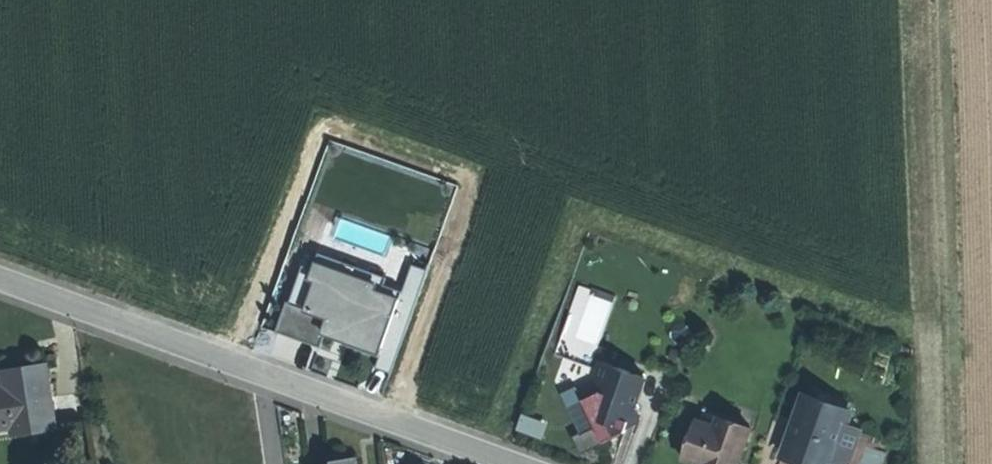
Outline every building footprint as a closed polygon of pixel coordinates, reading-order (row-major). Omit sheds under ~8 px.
[(315,262),(310,279),(336,288),(342,272),(315,262)] [(286,300),(275,331),(319,347),(326,330),(335,333),(336,330),(342,333),(351,336),(348,343),(379,354),(401,293),(376,284),(379,276),(345,264),(342,272),(336,288),(310,279),(301,276),(291,302),(286,300)] [(591,325),(604,330),(616,298),(581,286),(574,306),(595,313),(591,325)] [(594,377),(562,393),(580,433),(596,426),(604,442),(625,432),(627,426),(630,418),(639,413),(635,404),(645,377),(600,361),(594,377)] [(0,388),(0,426),(13,424),(14,433),(54,426),(44,366),(22,370),(4,373),(6,387),(0,388)] [(846,424),(850,412),(804,395),(782,455),(803,463),(807,463),(831,463),(846,424)] [(750,428),(718,416),(715,426),(697,419),(682,459),(697,463),(737,463),(750,428)] [(846,424),(831,463),(848,463),(861,430),(846,424)] [(581,453),(604,442),(596,426),(580,433),(574,436),(581,453)]
